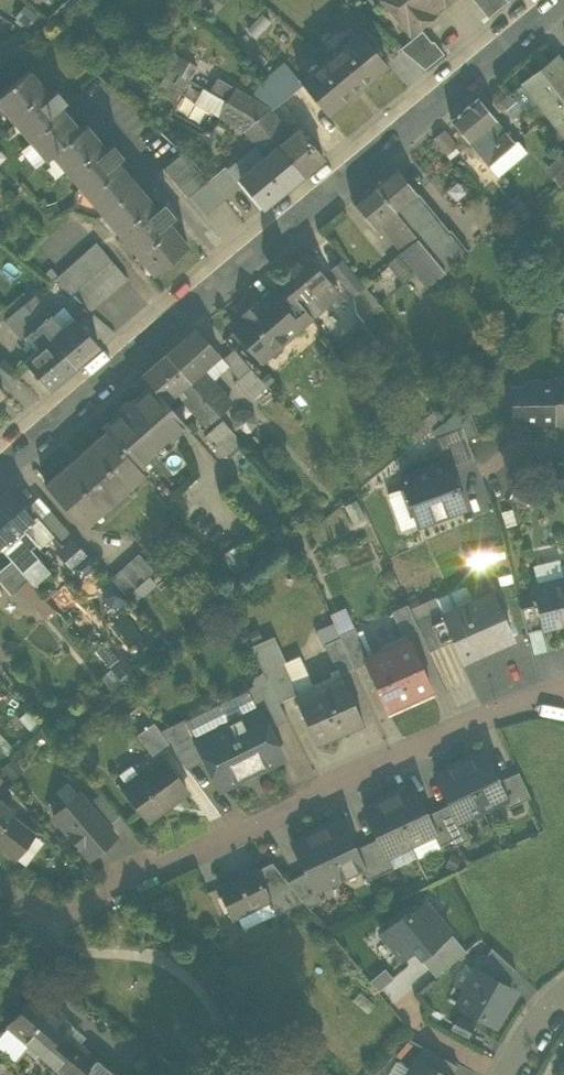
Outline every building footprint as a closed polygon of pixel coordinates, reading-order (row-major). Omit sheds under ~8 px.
[(222,0),(203,0),(212,9),(222,0)] [(410,34),(436,13),(431,8),(441,0),(445,5),(452,0),(381,0),(399,22),(400,21),(410,34)] [(436,13),(445,5),(441,0),(431,8),(436,13)] [(488,17),(509,1),(508,0),(474,0),(488,17)] [(401,49),(426,69),(445,54),(434,41),(432,42),(423,30),(401,49)] [(137,31),(133,38),(129,45),(136,49),(175,72),(167,85),(181,93),(189,80),(197,66),(183,58),(137,31)] [(304,85),(328,114),(387,64),(360,32),(301,81),(304,85)] [(563,134),(563,64),(558,56),(529,79),(543,97),(537,101),(563,134)] [(283,63),(265,78),(268,81),(286,66),(283,63)] [(286,66),(268,81),(266,83),(283,103),(304,85),(301,81),(287,65),(286,66)] [(107,210),(137,185),(116,161),(122,155),(113,145),(106,151),(85,126),(79,131),(58,106),(65,101),(56,91),(50,96),(28,71),(0,95),(0,100),(13,115),(10,116),(33,142),(35,140),(50,158),(55,153),(70,169),(67,172),(88,197),(92,193),(107,210)] [(271,112),(283,103),(266,83),(268,81),(265,78),(251,99),(269,109),(271,112)] [(523,83),(537,101),(543,97),(529,79),(523,83)] [(227,101),(258,119),(269,109),(251,99),(234,89),(227,101)] [(451,120),(469,142),(495,120),(477,98),(451,120)] [(219,115),(245,130),(258,119),(227,101),(219,115)] [(271,112),(269,109),(258,119),(302,174),(323,157),(300,129),(291,136),(271,112)] [(302,174),(258,119),(245,130),(268,155),(241,179),(265,205),(272,200),(271,199),(302,174)] [(469,142),(479,154),(506,132),(495,120),(469,142)] [(433,138),(446,155),(456,147),(443,130),(433,138)] [(489,164),(501,154),(514,143),(513,141),(506,132),(479,154),(488,165),(489,164)] [(517,139),(513,141),(514,143),(501,154),(510,165),(527,152),(517,139)] [(203,217),(225,199),(210,180),(196,163),(185,153),(164,170),(203,217)] [(501,154),(489,164),(498,175),(510,165),(501,154)] [(225,167),(210,180),(225,199),(241,186),(225,167)] [(373,184),(396,212),(417,195),(393,167),(373,184)] [(376,229),(384,222),(396,212),(373,184),(352,201),(376,229)] [(158,210),(137,185),(107,210),(122,228),(117,232),(139,258),(144,254),(159,272),(189,246),(166,220),(172,215),(164,205),(158,210)] [(448,233),(417,195),(396,212),(418,239),(427,250),(427,249),(448,233)] [(418,239),(396,212),(384,222),(406,248),(406,249),(418,239)] [(427,249),(445,271),(468,253),(450,231),(448,233),(427,249)] [(427,250),(418,239),(406,249),(415,259),(427,250)] [(55,281),(91,311),(126,282),(95,247),(55,281)] [(445,271),(427,249),(427,250),(415,259),(406,249),(406,248),(401,253),(428,286),(445,271)] [(283,283),(301,305),(330,281),(306,253),(278,276),(283,283)] [(388,265),(403,284),(413,275),(397,256),(388,265)] [(330,270),(352,297),(366,287),(343,259),(330,270)] [(339,293),(330,281),(301,305),(311,317),(339,293)] [(271,294),(300,327),(311,317),(301,305),(283,283),(271,294)] [(233,327),(261,360),(300,327),(271,294),(257,306),(255,303),(244,313),(246,315),(233,327)] [(36,295),(24,305),(41,325),(53,315),(36,295)] [(29,335),(41,325),(24,305),(12,315),(29,335)] [(41,325),(53,339),(76,366),(100,346),(77,319),(65,329),(53,315),(41,325)] [(196,328),(166,354),(189,380),(200,371),(219,354),(196,328)] [(49,389),(76,366),(53,339),(26,362),(49,389)] [(235,381),(251,400),(266,386),(234,349),(222,359),(239,378),(235,381)] [(197,389),(189,380),(166,354),(142,375),(152,385),(165,401),(166,400),(180,388),(186,396),(185,397),(209,424),(220,415),(215,410),(197,389)] [(197,389),(208,379),(200,371),(189,380),(197,389)] [(554,386),(555,422),(562,422),(562,418),(563,418),(563,378),(554,379),(554,386)] [(197,389),(215,410),(227,400),(208,379),(197,389)] [(152,385),(142,394),(177,433),(187,424),(166,400),(165,401),(152,385)] [(513,423),(555,422),(554,386),(512,387),(513,423)] [(104,427),(106,430),(134,462),(150,448),(155,453),(177,433),(142,394),(131,404),(128,400),(118,408),(121,412),(104,427)] [(231,405),(227,400),(215,410),(220,415),(231,405)] [(462,427),(467,440),(479,435),(469,411),(457,416),(462,427)] [(205,436),(224,457),(242,441),(223,420),(205,436)] [(446,461),(448,466),(473,456),(467,440),(462,427),(436,438),(445,461),(446,461)] [(139,467),(134,462),(106,430),(45,484),(79,523),(108,498),(112,503),(126,490),(122,485),(141,469),(139,467)] [(134,462),(139,467),(155,453),(150,448),(134,462)] [(401,478),(418,524),(464,507),(448,466),(446,461),(445,461),(401,478)] [(1,546),(15,534),(33,518),(9,490),(0,498),(0,546),(1,546)] [(38,520),(60,546),(72,535),(50,510),(45,514),(38,520)] [(47,570),(15,534),(1,546),(12,560),(28,578),(32,583),(47,570)] [(111,578),(128,597),(157,571),(140,552),(139,552),(111,578)] [(10,594),(28,578),(12,560),(0,570),(0,582),(10,594)] [(543,628),(563,623),(563,583),(563,582),(534,590),(537,604),(543,628)] [(465,585),(444,594),(446,605),(441,608),(442,610),(443,610),(444,613),(442,614),(453,639),(463,660),(513,638),(493,591),(472,601),(465,585)] [(436,597),(441,608),(446,605),(444,594),(436,597)] [(410,608),(416,622),(442,610),(441,608),(436,597),(410,608)] [(402,635),(418,627),(416,622),(410,608),(407,603),(391,611),(402,635)] [(520,608),(526,632),(543,628),(537,604),(520,608)] [(443,610),(442,610),(416,622),(418,627),(428,650),(453,639),(442,614),(444,613),(443,610)] [(339,633),(341,637),(354,667),(366,662),(364,657),(368,656),(355,627),(339,633)] [(339,674),(354,667),(341,637),(326,644),(339,674)] [(408,637),(383,649),(384,651),(409,639),(408,637)] [(366,662),(388,710),(432,691),(409,639),(384,651),(383,649),(368,656),(364,657),(366,662)] [(264,672),(269,682),(278,701),(279,701),(296,693),(283,663),(264,672)] [(304,717),(315,743),(363,721),(344,679),(305,697),(312,714),(304,717)] [(287,717),(279,701),(278,701),(269,682),(249,691),(258,709),(259,708),(268,727),(287,717)] [(297,700),(304,717),(312,714),(305,697),(297,700)] [(258,709),(227,724),(251,772),(265,765),(268,766),(280,759),(282,755),(268,727),(259,708),(258,709)] [(188,721),(162,734),(170,745),(170,746),(186,767),(205,758),(196,739),(197,739),(188,721)] [(154,758),(170,746),(170,745),(162,734),(154,723),(137,735),(154,758)] [(237,778),(251,772),(227,724),(197,739),(196,739),(205,758),(219,786),(223,787),(236,782),(237,778)] [(483,751),(459,762),(482,810),(505,800),(506,799),(498,781),(483,751)] [(127,790),(147,819),(187,790),(165,758),(139,776),(141,780),(127,790)] [(459,821),(482,810),(459,762),(436,774),(450,803),(458,821),(459,821)] [(510,775),(522,801),(530,797),(517,772),(510,775)] [(505,800),(508,807),(522,801),(510,775),(498,781),(506,799),(505,800)] [(55,791),(66,804),(78,793),(67,780),(55,791)] [(412,785),(388,796),(410,844),(433,833),(434,833),(426,815),(412,785)] [(53,815),(90,857),(115,835),(107,826),(88,804),(78,793),(66,804),(53,815)] [(88,804),(107,826),(119,816),(100,793),(88,804)] [(388,855),(410,844),(388,796),(364,808),(378,837),(387,855),(388,855)] [(10,815),(14,809),(0,798),(0,828),(10,815)] [(450,803),(438,809),(452,839),(455,845),(468,839),(459,821),(458,821),(450,803)] [(439,845),(452,839),(438,809),(426,815),(434,833),(433,833),(439,845)] [(10,815),(0,828),(0,844),(17,857),(19,855),(14,851),(30,830),(10,815)] [(340,819),(316,830),(339,878),(362,867),(363,867),(354,849),(340,819)] [(36,833),(30,830),(14,851),(19,855),(36,833)] [(316,889),(339,878),(316,830),(292,842),(306,872),(315,889),(316,889)] [(378,837),(366,843),(380,873),(393,867),(388,855),(387,855),(378,837)] [(367,879),(380,873),(366,843),(354,849),(363,867),(362,867),(367,879)] [(275,914),(304,900),(287,881),(272,862),(255,870),(267,894),(266,895),(275,913),(275,914)] [(233,917),(237,915),(251,908),(249,903),(266,895),(267,894),(255,870),(255,869),(218,887),(233,917)] [(306,872),(287,881),(304,900),(309,907),(322,901),(316,889),(315,889),(306,872)] [(275,913),(266,895),(249,903),(251,908),(237,915),(243,929),(275,913)] [(407,913),(405,911),(380,932),(402,958),(412,949),(415,947),(422,955),(449,931),(423,901),(409,913),(408,911),(407,913)] [(465,950),(449,931),(422,955),(419,957),(435,975),(465,950)] [(478,969),(507,985),(515,970),(491,946),(478,969)] [(412,949),(419,957),(422,955),(415,947),(412,949)] [(458,1004),(495,1025),(506,1006),(503,1004),(511,988),(507,985),(478,969),(476,968),(464,991),(465,992),(458,1004)] [(386,970),(371,983),(379,993),(395,980),(386,970)] [(9,1023),(40,1049),(59,1027),(65,1020),(35,993),(9,1023)] [(40,1049),(60,1066),(79,1044),(59,1027),(40,1049)] [(79,1044),(60,1066),(70,1074),(79,1074),(95,1057),(79,1044)] [(448,1074),(452,1074),(458,1065),(424,1046),(417,1057),(448,1074)] [(95,1057),(79,1074),(116,1074),(95,1057)] [(407,1074),(448,1074),(417,1057),(407,1074)]
